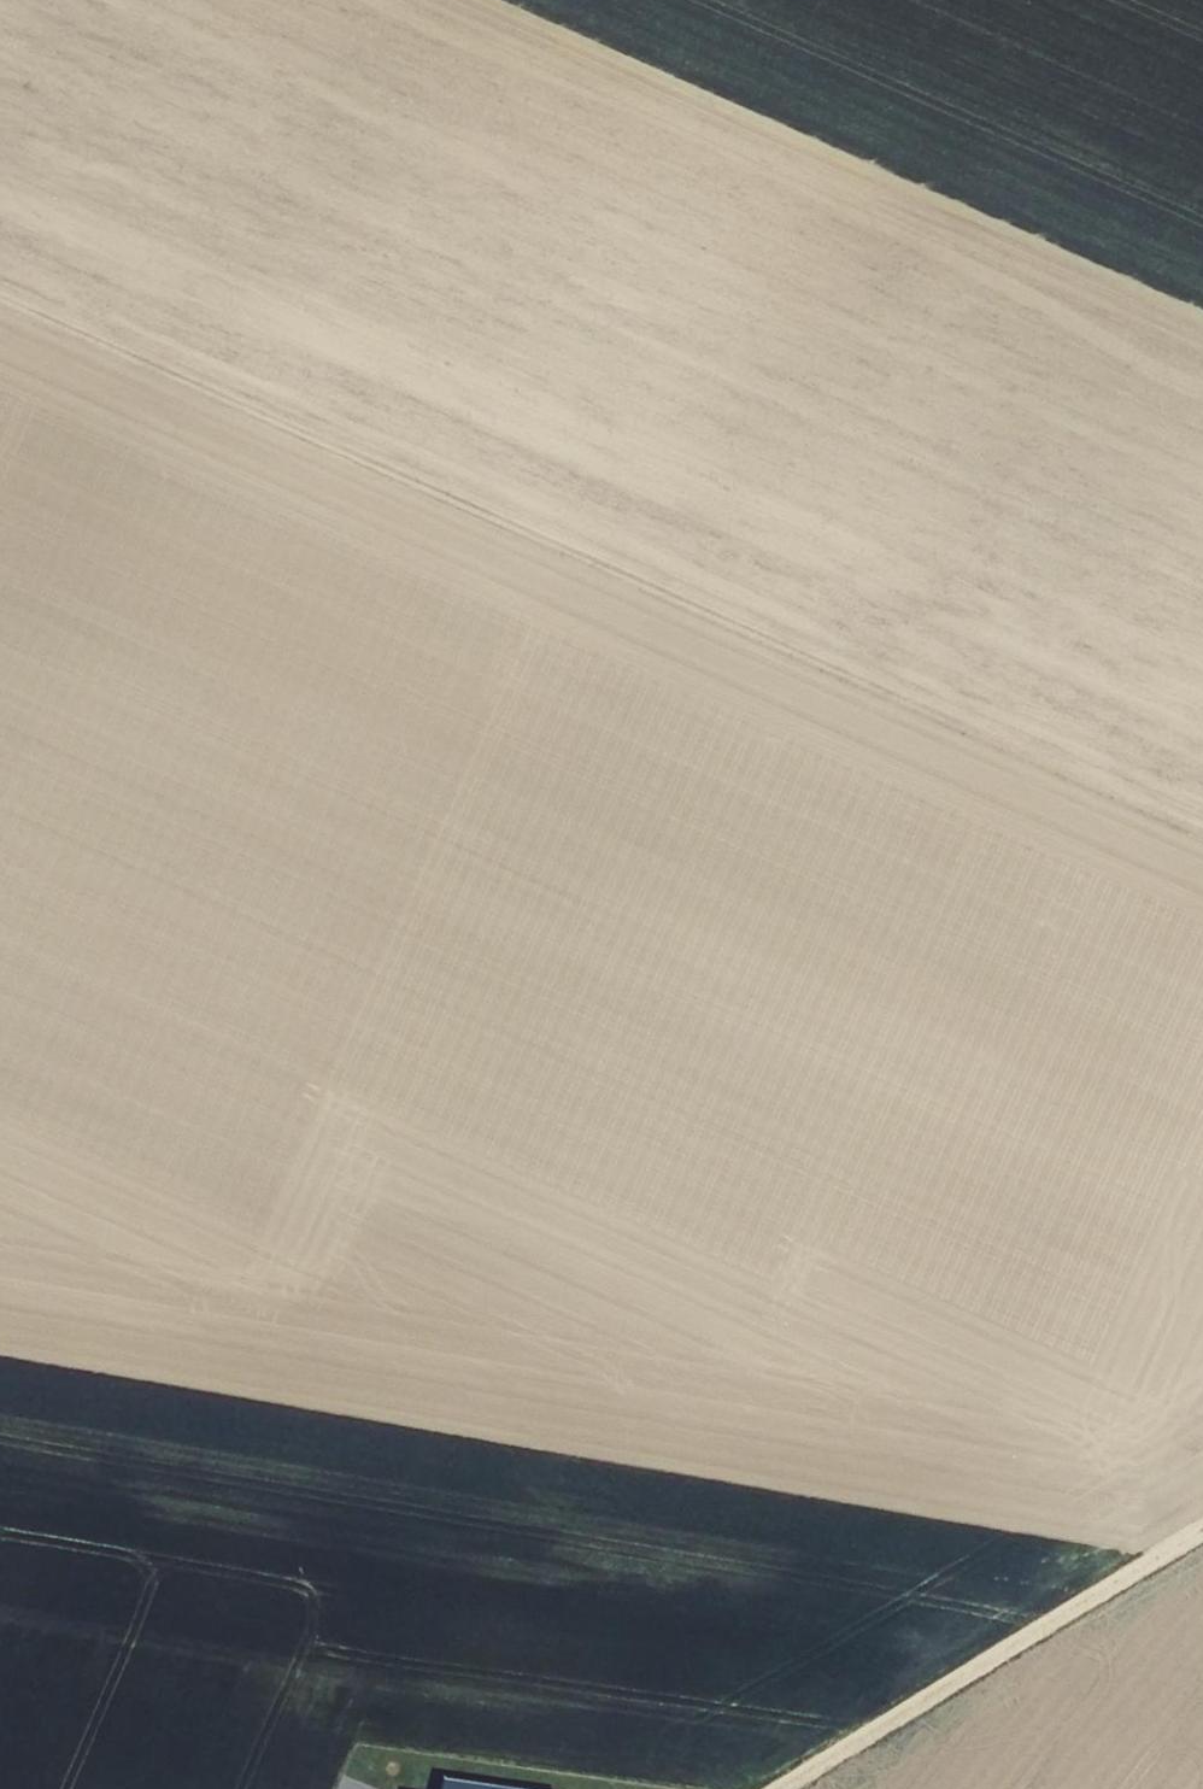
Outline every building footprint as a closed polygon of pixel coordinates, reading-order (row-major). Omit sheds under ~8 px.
[(428,1775),(426,1788),(510,1788),(428,1775)]
